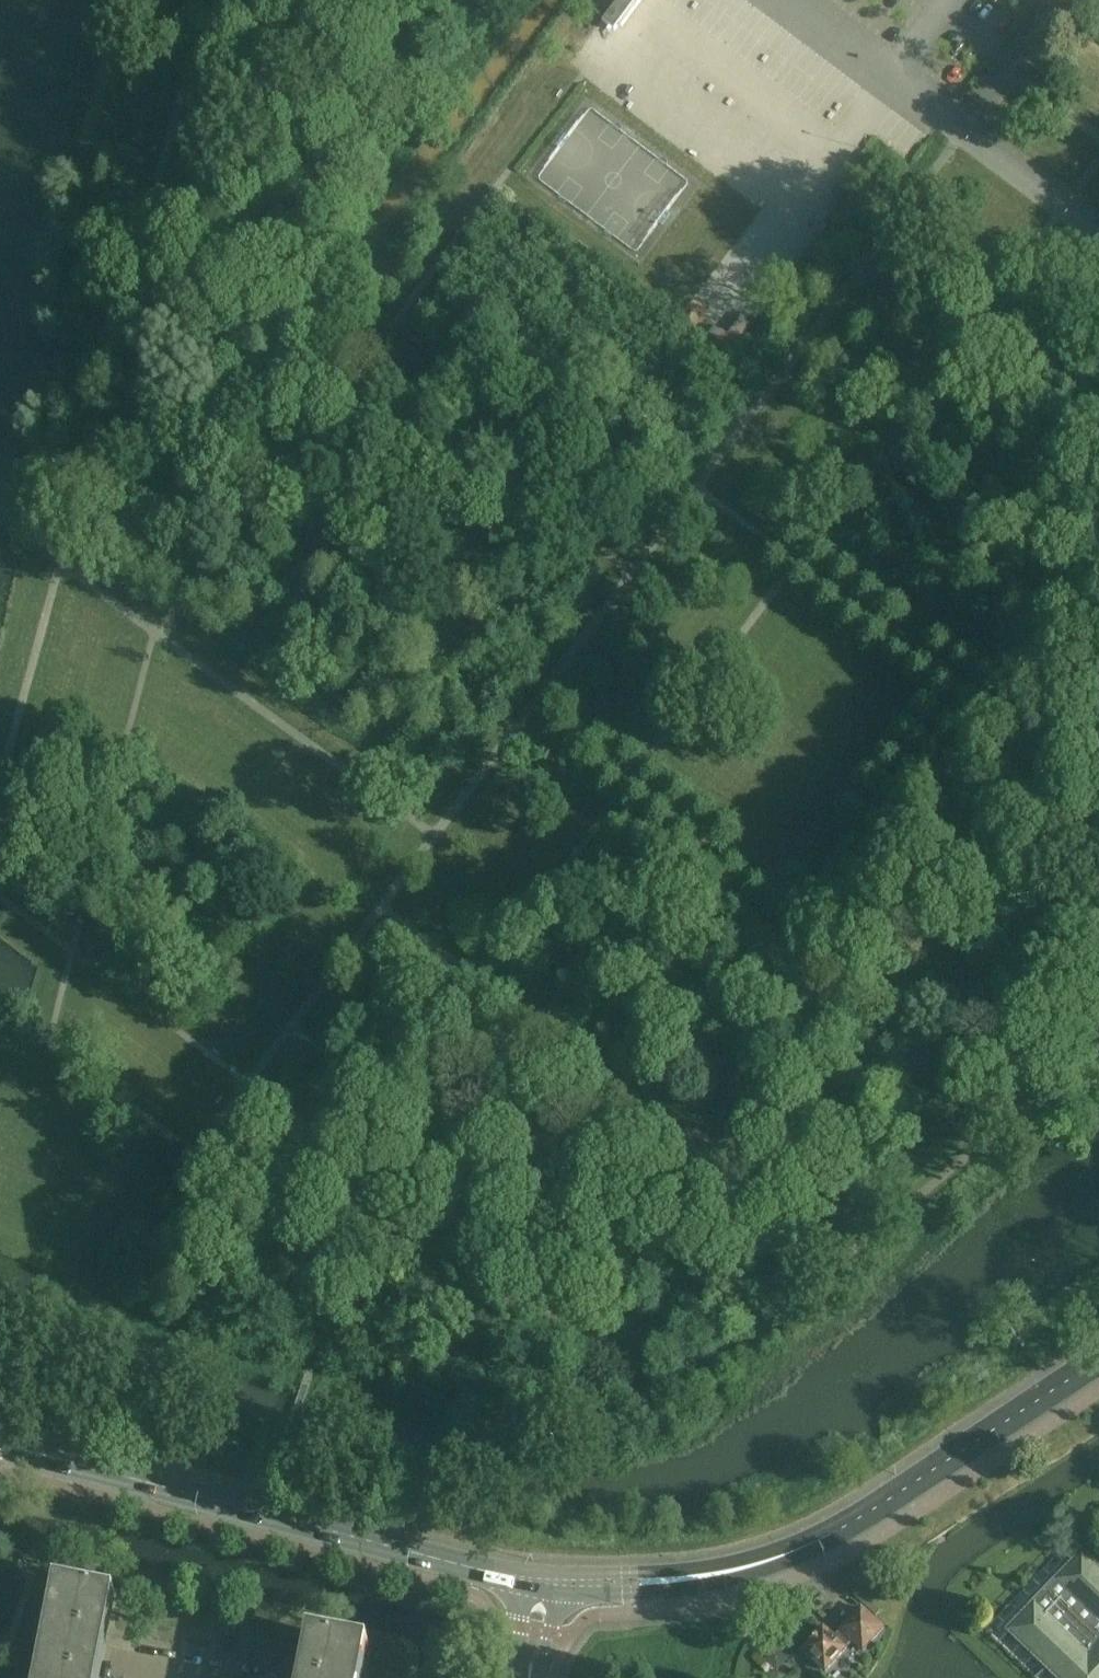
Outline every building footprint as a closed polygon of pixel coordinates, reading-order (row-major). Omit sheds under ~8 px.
[(1058,1677),(1098,1677),(1098,1572),(1082,1555),(1009,1631),(1058,1677)] [(109,1598),(60,1588),(42,1677),(94,1677),(109,1598)] [(854,1593),(852,1596),(876,1618),(879,1614),(880,1612),(856,1591),(854,1593)] [(863,1654),(885,1630),(861,1608),(839,1632),(841,1634),(836,1640),(823,1628),(803,1651),(827,1673),(848,1649),(847,1648),(851,1643),(863,1654)] [(365,1647),(316,1638),(308,1677),(359,1677),(365,1647)]
